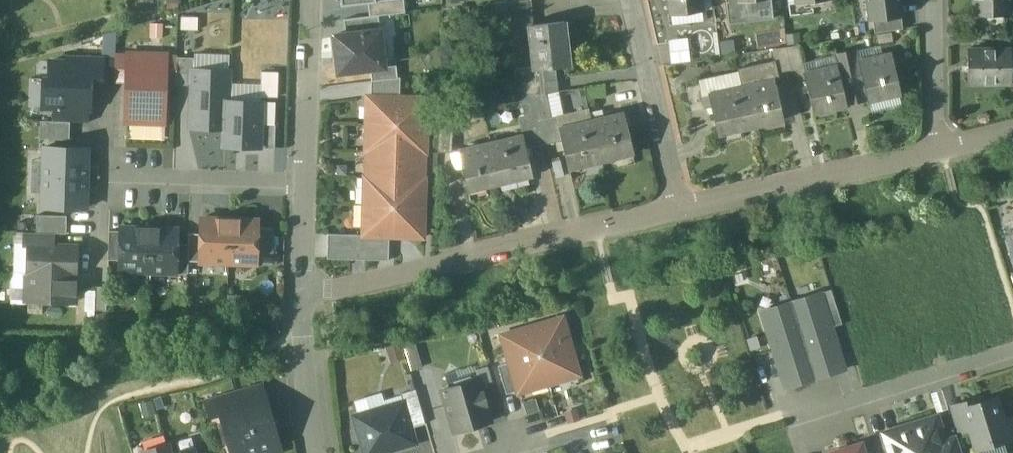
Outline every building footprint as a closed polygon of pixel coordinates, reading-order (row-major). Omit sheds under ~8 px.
[(376,0),(377,1),(369,2),(370,16),(379,15),(406,12),(404,0),(380,0),(376,0)] [(506,2),(508,16),(532,13),(531,0),(523,0),(506,2)] [(671,14),(703,10),(701,0),(669,0),(671,14)] [(730,23),(774,18),(772,0),(727,0),(730,23)] [(870,14),(874,14),(874,20),(902,16),(900,0),(869,0),(870,14)] [(974,15),(1010,15),(1010,0),(974,0),(974,15)] [(532,13),(508,16),(510,30),(529,28),(529,26),(533,25),(532,13)] [(370,16),(345,19),(346,33),(381,29),(379,15),(370,16)] [(902,16),(874,20),(876,32),(904,28),(902,16)] [(533,25),(529,26),(529,28),(534,68),(534,70),(539,69),(570,65),(565,21),(533,25)] [(346,33),(335,35),(339,72),(385,67),(381,29),(346,33)] [(104,32),(105,53),(117,52),(116,31),(104,32)] [(672,61),(691,59),(689,37),(670,38),(672,61)] [(799,44),(787,46),(792,70),(805,67),(799,44)] [(787,46),(773,48),(776,59),(779,73),(780,72),(792,70),(787,46)] [(858,47),(834,52),(837,65),(838,64),(841,76),(862,71),(860,59),(861,59),(858,47)] [(1012,49),(969,49),(969,83),(1012,83),(1012,49)] [(861,59),(860,59),(862,71),(868,97),(869,100),(870,99),(870,97),(899,90),(900,93),(901,92),(892,52),(861,59)] [(130,55),(116,55),(115,80),(129,81),(130,55)] [(177,56),(130,55),(129,81),(128,109),(128,123),(163,124),(163,110),(164,110),(165,82),(177,82),(177,56)] [(193,57),(177,56),(177,82),(192,82),(193,66),(193,57)] [(53,58),(52,83),(90,84),(105,84),(105,59),(53,58)] [(776,59),(738,68),(742,86),(751,126),(753,126),(752,124),(782,117),(783,119),(784,118),(775,81),(781,79),(780,72),(779,73),(776,59)] [(837,65),(805,72),(814,112),(816,112),(815,109),(846,102),(846,105),(848,105),(847,102),(841,76),(838,64),(837,65)] [(229,67),(193,66),(192,82),(192,127),(228,127),(229,95),(229,67)] [(534,68),(515,70),(516,82),(540,80),(539,69),(534,70),(534,68)] [(862,71),(841,76),(847,102),(868,97),(862,71)] [(401,77),(372,80),(372,96),(401,97),(401,77)] [(540,80),(516,82),(517,96),(533,95),(541,93),(540,80)] [(43,83),(43,108),(90,109),(90,84),(52,83),(43,83)] [(710,94),(703,96),(700,84),(687,87),(692,111),(712,106),(710,94)] [(742,86),(710,94),(712,106),(719,134),(720,134),(719,131),(750,124),(751,126),(742,86)] [(605,87),(587,89),(588,99),(606,97),(605,87)] [(541,93),(533,95),(539,121),(552,118),(555,129),(559,128),(561,128),(558,116),(564,115),(558,92),(541,93)] [(264,96),(229,95),(228,127),(228,145),(263,146),(264,122),(264,96)] [(533,95),(519,96),(526,124),(539,121),(533,95)] [(372,96),(370,96),(369,97),(372,98),(371,124),(427,125),(428,102),(427,102),(428,99),(424,99),(424,98),(401,97),(372,96)] [(90,109),(53,108),(52,121),(89,122),(90,109)] [(564,115),(558,116),(561,128),(592,121),(589,109),(564,115)] [(625,113),(593,121),(602,161),(603,160),(603,158),(632,151),(632,154),(634,153),(625,113)] [(552,118),(539,121),(544,145),(562,140),(559,128),(555,129),(552,118)] [(71,122),(40,121),(40,138),(70,139),(71,122)] [(539,121),(526,124),(528,134),(531,148),(544,145),(539,121)] [(602,161),(593,121),(592,121),(561,128),(559,128),(562,140),(568,168),(570,168),(569,166),(600,158),(601,161),(602,161)] [(275,122),(264,122),(263,146),(275,146),(275,122)] [(427,125),(371,124),(371,150),(426,152),(426,148),(427,148),(427,125)] [(453,128),(440,128),(439,152),(452,152),(453,128)] [(528,134),(523,135),(526,149),(531,148),(528,134)] [(523,135),(491,142),(500,183),(501,183),(500,180),(530,174),(531,177),(532,176),(526,149),(523,135)] [(491,142),(459,149),(468,190),(470,190),(469,187),(499,180),(500,183),(491,142)] [(194,143),(177,143),(175,167),(193,168),(194,143)] [(87,178),(88,148),(44,147),(43,177),(87,178)] [(426,152),(371,150),(370,177),(425,179),(426,178),(427,152),(426,152)] [(86,208),(87,178),(43,177),(42,207),(86,208)] [(425,179),(370,177),(369,204),(425,205),(426,183),(425,183),(425,179)] [(425,205),(369,204),(368,235),(390,235),(390,236),(420,237),(420,236),(423,236),(423,233),(424,233),(425,205)] [(37,215),(37,232),(54,233),(67,233),(68,216),(37,215)] [(230,218),(202,217),(202,233),(201,261),(229,262),(230,218)] [(258,219),(230,218),(229,262),(257,263),(258,227),(258,219)] [(150,228),(122,227),(121,260),(120,271),(148,272),(150,228)] [(274,228),(258,227),(257,263),(273,264),(274,228)] [(178,229),(150,228),(148,272),(176,273),(177,244),(178,229)] [(122,231),(110,230),(109,259),(121,260),(122,231)] [(37,232),(26,232),(25,246),(29,246),(29,244),(53,245),(54,233),(37,232)] [(202,233),(189,233),(189,244),(189,261),(201,261),(202,233)] [(368,235),(329,233),(328,258),(389,260),(390,236),(390,235),(368,235)] [(53,245),(29,244),(29,246),(28,272),(76,274),(77,246),(53,245)] [(189,244),(177,244),(176,273),(189,273),(189,261),(189,244)] [(76,274),(28,272),(27,300),(75,302),(76,274)] [(108,286),(96,286),(95,310),(107,310),(108,286)] [(830,291),(820,294),(830,328),(840,324),(830,291)] [(820,294),(792,302),(815,379),(843,371),(830,328),(820,294)] [(792,302),(762,311),(785,388),(815,379),(792,302)] [(559,318),(533,326),(548,379),(577,371),(578,374),(580,373),(564,321),(563,317),(560,318),(559,318)] [(533,326),(506,333),(506,334),(503,335),(504,338),(503,338),(510,362),(518,390),(519,391),(520,390),(520,388),(548,379),(533,326)] [(510,362),(499,365),(507,394),(518,390),(510,362)] [(480,379),(442,389),(455,431),(492,421),(480,379)] [(416,389),(401,393),(403,401),(404,400),(412,427),(426,423),(416,389)] [(242,391),(207,401),(211,416),(221,413),(221,412),(246,405),(242,391)] [(980,395),(949,405),(958,435),(972,430),(965,409),(982,403),(980,395)] [(221,412),(221,413),(233,452),(250,452),(261,450),(267,452),(271,452),(275,452),(280,443),(267,399),(246,405),(221,412)] [(965,409),(972,430),(977,448),(1008,438),(1012,436),(1012,424),(1011,418),(1003,420),(996,399),(982,403),(965,409)] [(354,415),(365,452),(381,452),(385,452),(388,447),(393,445),(398,448),(417,443),(412,427),(404,400),(403,401),(354,415)] [(911,423),(920,452),(963,452),(957,436),(946,440),(938,415),(911,423)] [(883,432),(890,452),(920,452),(911,423),(883,432)] [(168,444),(145,451),(145,452),(171,452),(168,444)] [(832,452),(865,452),(862,444),(832,452)]
